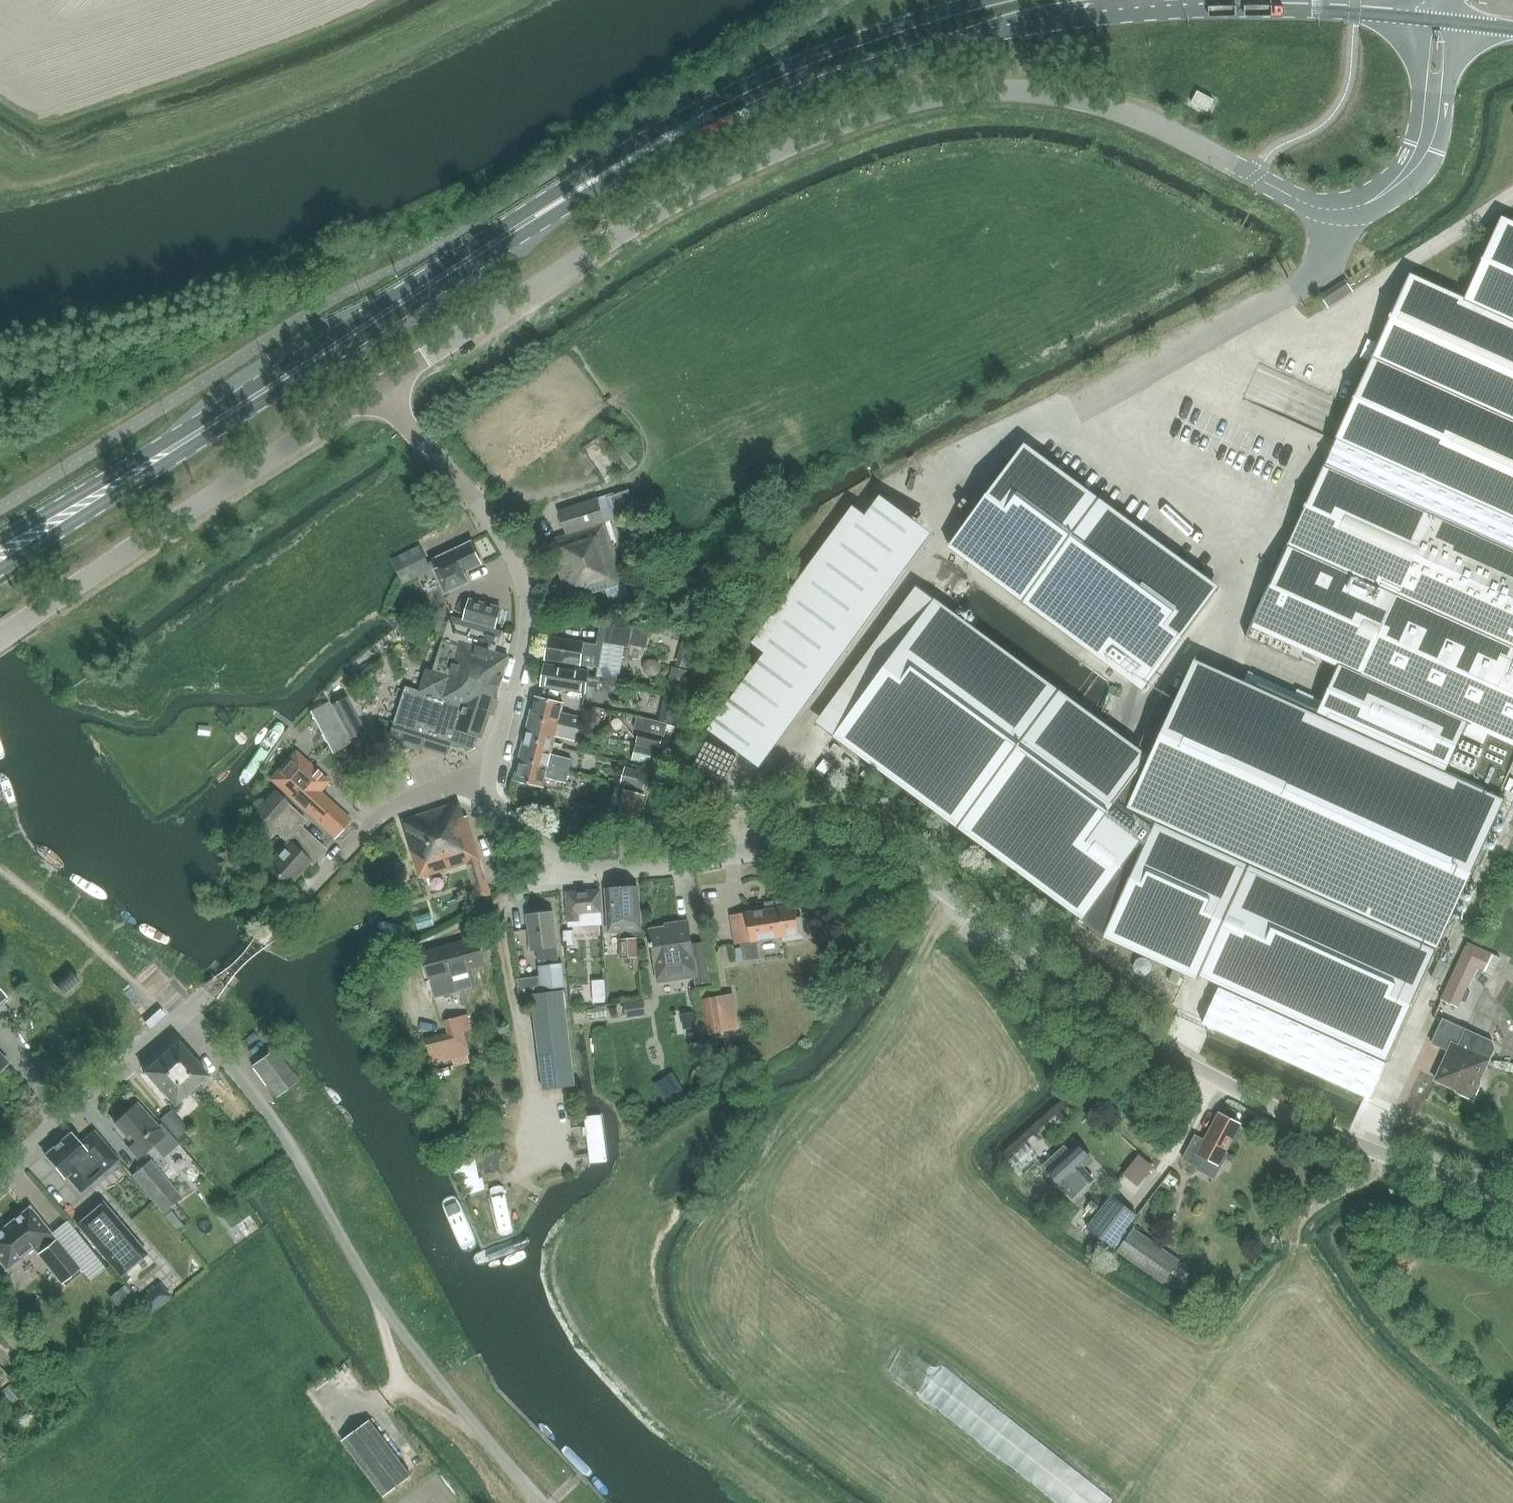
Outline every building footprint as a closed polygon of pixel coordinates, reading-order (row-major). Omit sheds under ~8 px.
[(1127,807),(1155,820),(1436,947),(1438,948),(1504,801),(1496,797),(1512,759),(1512,222),(1502,217),(1465,299),(1410,274),(1324,465),(1251,627),(1341,668),(1327,699),(1322,711),(1319,717),(1194,660),(1175,701),(1163,696),(1142,744),(1139,750),(1150,758),(1127,807)] [(951,546),(1144,686),(1218,584),(1025,444),(1022,447),(951,546)] [(635,510),(630,496),(628,491),(612,497),(596,502),(596,500),(558,512),(566,536),(552,540),(557,555),(554,555),(563,584),(552,588),(557,605),(606,589),(610,601),(629,595),(625,583),(623,584),(603,523),(615,519),(614,518),(635,510)] [(766,652),(709,729),(753,761),(923,528),(880,497),(866,516),(853,507),(753,642),(766,652)] [(471,542),(431,561),(446,594),(470,583),(465,573),(482,565),(471,542)] [(403,583),(431,569),(420,546),(392,560),(403,583)] [(464,619),(495,628),(501,608),(470,599),(464,619)] [(837,732),(834,736),(1083,920),(1086,916),(1088,913),(1151,827),(1155,820),(1127,807),(1150,758),(1139,750),(935,600),(837,732)] [(406,685),(394,724),(405,728),(400,744),(421,751),(427,734),(470,747),(475,745),(478,736),(482,738),(508,656),(495,652),(499,637),(448,623),(443,641),(434,671),(427,669),(421,689),(406,685)] [(600,668),(604,643),(630,647),(630,645),(646,647),(649,629),(633,626),(632,629),(629,628),(629,625),(623,624),(622,628),(601,624),(597,645),(549,637),(546,660),(600,668)] [(702,636),(689,633),(680,632),(678,641),(687,642),(679,669),(672,667),(669,677),(665,676),(661,693),(683,698),(700,644),(702,636)] [(542,686),(586,693),(587,686),(597,688),(599,678),(588,677),(589,671),(545,664),(542,686)] [(351,740),(352,739),(353,739),(365,732),(346,697),(332,704),(351,740)] [(665,727),(672,699),(664,697),(657,725),(665,727)] [(532,720),(580,731),(583,720),(564,715),(566,707),(537,700),(532,720)] [(332,753),(351,743),(329,701),(310,711),(332,753)] [(577,742),(580,731),(532,720),(527,740),(557,747),(559,739),(577,742)] [(660,748),(665,727),(657,725),(642,721),(637,743),(660,748)] [(198,735),(209,735),(210,726),(198,726),(198,735)] [(353,739),(352,739),(357,751),(370,745),(366,733),(353,739)] [(555,755),(557,747),(527,740),(522,761),(570,772),(573,760),(555,755)] [(650,764),(653,748),(636,744),(632,760),(650,764)] [(282,767),(270,781),(334,838),(351,820),(320,792),(328,780),(310,764),(304,758),(291,773),(283,766),(282,767)] [(567,783),(570,772),(522,761),(517,781),(547,788),(549,779),(567,783)] [(644,790),(648,773),(625,767),(621,785),(644,790)] [(639,818),(645,795),(625,790),(619,812),(639,818)] [(312,863),(325,849),(299,825),(304,820),(274,791),(248,818),(260,829),(262,827),(271,836),(276,830),(288,842),(266,865),(286,884),(308,860),(312,863)] [(458,803),(402,821),(420,878),(480,859),(467,816),(463,817),(458,803)] [(1083,920),(1080,924),(1103,940),(1104,937),(1198,979),(1200,976),(1220,984),(1202,1022),(1369,1097),(1436,947),(1155,820),(1151,827),(1088,913),(1086,916),(1083,920)] [(520,854),(511,860),(517,869),(526,863),(520,854)] [(637,938),(644,937),(644,929),(641,930),(638,888),(606,890),(609,933),(620,933),(620,939),(619,940),(620,959),(635,958),(636,974),(639,974),(638,958),(637,938)] [(600,891),(567,893),(569,923),(569,927),(602,925),(601,914),(600,891)] [(802,916),(798,917),(795,899),(779,901),(780,907),(731,915),(736,945),(783,937),(784,942),(805,938),(802,916)] [(555,949),(557,949),(553,913),(528,916),(532,952),(535,952),(536,964),(556,962),(555,949)] [(658,973),(694,967),(696,983),(710,981),(704,944),(693,945),(690,923),(677,925),(677,928),(652,932),(658,973)] [(574,931),(564,931),(565,940),(568,940),(569,945),(574,945),(574,931)] [(472,964),(484,961),(478,939),(423,953),(435,999),(478,988),(472,964)] [(1468,944),(1442,999),(1459,1007),(1477,969),(1483,972),(1492,955),(1468,944)] [(565,987),(563,963),(539,965),(541,989),(565,987)] [(54,985),(63,996),(80,982),(70,971),(54,985)] [(568,1000),(585,999),(583,975),(567,976),(568,1000)] [(520,996),(541,993),(538,977),(518,980),(520,996)] [(544,1090),(574,1086),(562,993),(532,997),(544,1090)] [(703,999),(709,1034),(726,1032),(720,996),(703,999)] [(643,998),(626,1001),(628,1014),(645,1011),(643,998)] [(468,1056),(470,1055),(464,1031),(471,1030),(467,1014),(447,1020),(451,1035),(426,1041),(432,1065),(452,1060),(454,1068),(470,1064),(468,1056)] [(1492,1041),(1468,1029),(1442,1018),(1431,1043),(1448,1051),(1435,1080),(1457,1089),(1456,1091),(1473,1099),(1480,1083),(1478,1082),(1489,1058),(1494,1047),(1492,1041)] [(145,1066),(175,1102),(209,1073),(180,1037),(145,1066)] [(253,1065),(277,1096),(298,1080),(275,1048),(253,1065)] [(659,1091),(670,1109),(685,1099),(675,1081),(659,1091)] [(137,1157),(152,1145),(162,1156),(178,1143),(160,1123),(156,1126),(136,1104),(114,1124),(133,1144),(129,1148),(137,1157)] [(170,1110),(159,1120),(175,1138),(186,1128),(170,1110)] [(602,1115),(585,1117),(590,1162),(608,1160),(602,1115)] [(1237,1138),(1241,1131),(1238,1129),(1240,1126),(1219,1115),(1206,1141),(1194,1135),(1182,1157),(1198,1165),(1202,1157),(1216,1164),(1224,1150),(1225,1151),(1233,1136),(1237,1138)] [(65,1177),(79,1193),(119,1160),(93,1130),(79,1142),(69,1131),(43,1154),(64,1178),(65,1177)] [(189,1142),(182,1134),(177,1138),(184,1146),(189,1142)] [(1062,1186),(1073,1198),(1093,1179),(1082,1168),(1091,1159),(1078,1145),(1063,1158),(1058,1152),(1044,1166),(1047,1169),(1046,1171),(1061,1187),(1062,1186)] [(497,1150),(481,1153),(485,1173),(501,1170),(497,1150)] [(181,1198),(150,1160),(132,1174),(163,1212),(169,1207),(181,1198)] [(1111,1196),(1086,1229),(1111,1248),(1136,1215),(1111,1196)] [(146,1254),(102,1203),(77,1224),(121,1275),(146,1254)] [(36,1255),(59,1284),(78,1270),(28,1206),(0,1227),(0,1265),(4,1271),(24,1255),(33,1249),(36,1255)] [(184,1226),(169,1207),(163,1212),(178,1231),(184,1226)] [(1133,1227),(1117,1250),(1163,1283),(1174,1268),(1157,1256),(1162,1248),(1133,1227)] [(170,1297),(159,1284),(141,1299),(152,1312),(170,1297)] [(126,1286),(111,1299),(127,1317),(142,1304),(126,1286)] [(1,1333),(16,1351),(25,1344),(9,1326),(1,1333)] [(22,1395),(12,1382),(2,1390),(13,1403),(22,1395)] [(344,1440),(385,1496),(413,1476),(372,1420),(344,1440)]
